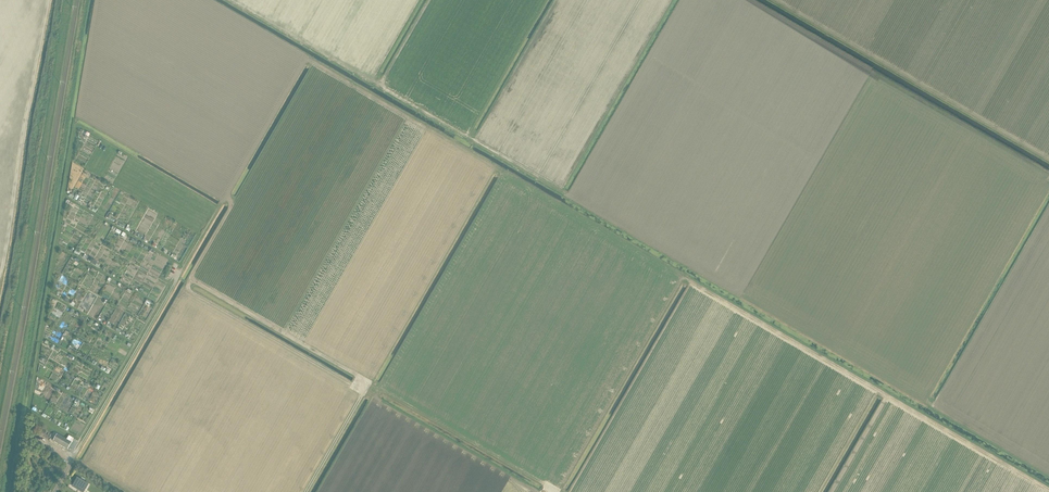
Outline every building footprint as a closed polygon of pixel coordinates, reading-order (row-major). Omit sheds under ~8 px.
[(149,216),(145,221),(153,226),(156,221),(149,216)] [(175,277),(181,264),(176,262),(170,275),(175,277)] [(68,450),(72,442),(67,440),(58,434),(54,441),(68,450)] [(73,485),(79,489),(78,490),(81,491),(84,491),(89,484),(78,478),(73,485)]
